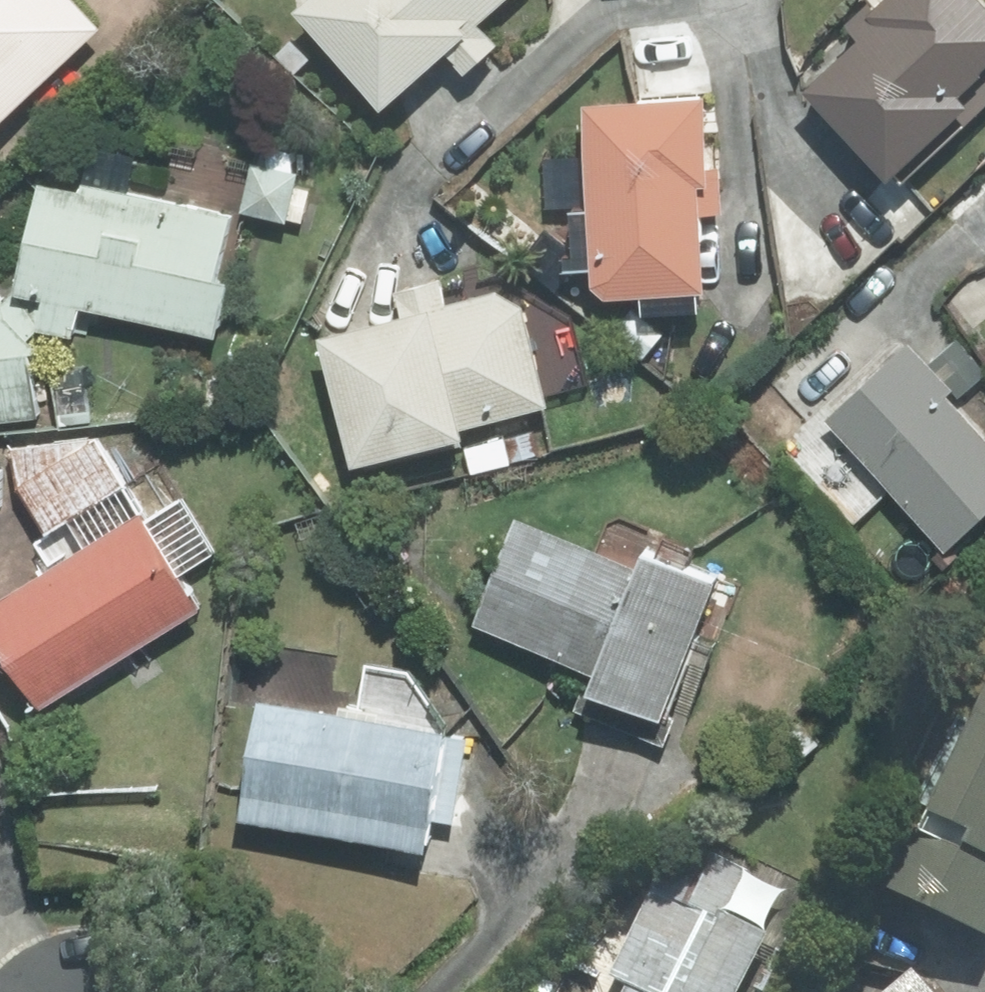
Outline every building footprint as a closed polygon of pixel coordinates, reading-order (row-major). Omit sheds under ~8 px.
[(96,29),(69,0),(0,0),(0,120),(96,29)] [(496,47),(476,25),(504,0),(309,0),(294,14),(378,109),(442,52),(463,75),(496,47)] [(893,174),(900,182),(984,106),(984,9),(977,0),(873,0),(844,26),(859,43),(804,92),(885,181),(893,174)] [(701,100),(581,107),(591,289),(604,299),(701,294),(696,217),(722,216),(719,168),(705,169),(701,100)] [(295,176),(251,166),(241,213),(284,223),(295,176)] [(70,339),(77,310),(213,338),(223,285),(212,283),(229,218),(81,185),(76,193),(38,186),(13,295),(4,302),(26,340),(37,333),(70,339)] [(458,430),(545,408),(521,310),(494,295),(444,307),(438,282),(394,294),(400,321),(317,342),(349,469),(461,441),(458,430)] [(0,298),(0,421),(36,417),(26,340),(4,302),(0,298)] [(910,347),(828,422),(943,547),(984,509),(984,448),(942,401),(952,393),(910,347)] [(125,486),(95,439),(10,449),(18,489),(46,535),(125,486)] [(194,609),(134,517),(0,603),(0,653),(37,710),(194,609)] [(632,569),(514,523),(473,627),(600,676),(592,696),(661,723),(716,582),(638,552),(632,569)] [(427,822),(451,826),(465,743),(448,734),(405,678),(364,671),(356,720),(256,704),(237,822),(422,851),(427,822)] [(886,886),(984,934),(984,684),(886,886)] [(649,888),(608,972),(615,976),(607,991),(737,991),(765,934),(720,912),(716,920),(649,888)] [(911,966),(880,991),(933,991),(911,966)]
